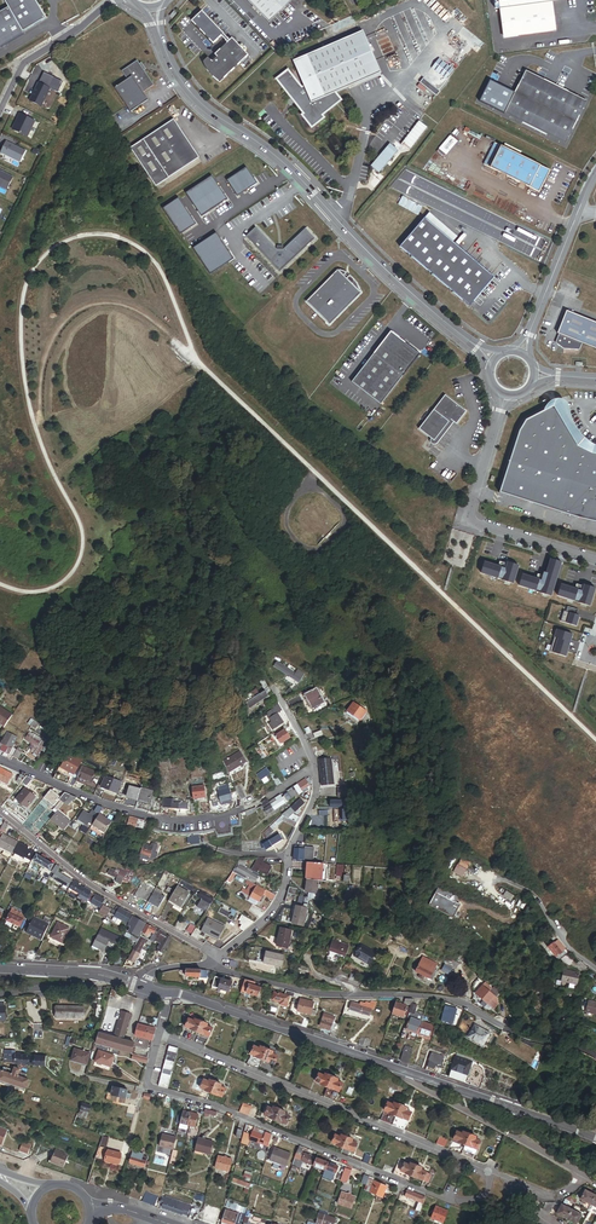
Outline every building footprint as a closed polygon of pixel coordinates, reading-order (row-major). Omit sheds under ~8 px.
[(24,37),(23,35),(46,21),(33,0),(2,0),(8,11),(0,15),(0,51),(24,37)] [(269,23),(293,0),(247,0),(269,23)] [(556,0),(499,0),(500,6),(504,37),(556,31),(552,0),(556,0)] [(225,36),(199,9),(189,18),(215,46),(225,36)] [(382,72),(363,30),(351,36),(370,78),(382,72)] [(370,78),(351,36),(294,61),(304,86),(302,87),(288,70),(277,79),(304,114),(302,115),(312,128),(325,118),(323,115),(342,100),(336,92),(370,78)] [(220,83),(248,55),(231,39),(215,55),(217,57),(212,62),(210,60),(208,58),(203,63),(206,68),(208,71),(211,75),(215,79),(220,83)] [(143,92),(154,85),(144,70),(140,63),(138,60),(126,67),(131,75),(114,86),(130,111),(148,100),(143,92)] [(565,144),(587,101),(526,70),(515,92),(490,80),(479,101),(565,144)] [(49,88),(55,78),(44,72),(30,101),(41,107),(50,89),(49,88)] [(437,96),(441,91),(424,77),(420,82),(437,96)] [(28,137),(35,121),(20,114),(12,130),(28,137)] [(199,158),(174,119),(130,148),(155,187),(199,158)] [(410,151),(427,128),(419,122),(402,145),(410,151)] [(451,135),(439,149),(446,156),(459,142),(451,135)] [(20,163),(26,151),(6,141),(0,153),(20,163)] [(491,169),(502,147),(496,144),(485,166),(491,169)] [(379,174),(399,152),(390,145),(371,167),(379,174)] [(540,194),(551,172),(502,147),(491,169),(540,194)] [(39,157),(41,152),(34,149),(31,153),(39,157)] [(257,183),(246,167),(227,180),(237,196),(257,183)] [(13,177),(0,171),(0,186),(7,189),(13,177)] [(211,176),(186,193),(201,217),(227,200),(211,176)] [(196,224),(179,198),(163,209),(179,234),(196,224)] [(459,238),(430,214),(425,219),(454,244),(459,238)] [(535,242),(538,237),(494,216),(492,220),(489,218),(482,232),(511,246),(512,244),(516,245),(515,247),(519,249),(520,246),(524,248),(529,238),(535,242)] [(470,307),(494,279),(454,244),(425,219),(400,248),(470,307)] [(279,272),(302,249),(314,238),(305,228),(283,249),(276,249),(261,233),(256,227),(246,237),(279,272)] [(234,259),(216,233),(193,249),(210,275),(234,259)] [(339,271),(338,270),(306,302),(329,324),(361,293),(359,290),(360,289),(358,286),(356,283),(353,279),(349,276),(347,279),(344,276),(347,273),(344,271),(340,270),(339,271)] [(567,313),(558,336),(559,336),(556,345),(564,351),(580,353),(582,346),(595,351),(595,325),(567,313)] [(380,404),(419,353),(407,344),(407,343),(403,340),(402,340),(390,331),(351,382),(380,404)] [(453,421),(462,408),(444,394),(418,429),(427,436),(430,438),(447,416),(450,419),(453,421)] [(555,406),(526,420),(520,431),(500,492),(591,521),(595,522),(595,454),(591,453),(578,446),(555,406)] [(434,440),(450,419),(447,416),(430,438),(427,436),(427,438),(428,440),(429,442),(432,442),(434,440)] [(551,596),(561,562),(551,559),(544,581),(539,579),(540,579),(529,575),(525,587),(536,591),(536,589),(541,591),(541,593),(551,596)] [(513,583),(519,566),(508,562),(506,569),(501,568),(501,567),(485,562),(482,573),(498,578),(498,576),(503,578),(502,579),(502,580),(513,583)] [(590,606),(595,588),(585,585),(583,592),(578,590),(561,585),(558,596),(574,601),(575,599),(579,601),(579,602),(590,606)] [(576,626),(579,616),(576,615),(577,613),(578,610),(568,607),(567,611),(565,610),(561,621),(576,626)] [(570,640),(572,635),(557,630),(554,641),(567,645),(568,640),(570,640)] [(566,656),(567,650),(565,649),(567,645),(554,641),(550,651),(566,656)] [(286,677),(289,672),(283,669),(280,674),(286,677)] [(299,680),(300,679),(297,677),(289,672),(286,677),(297,684),(299,680)] [(270,687),(264,679),(260,681),(265,689),(270,687)] [(250,707),(269,695),(268,694),(265,689),(255,696),(247,702),(250,707)] [(247,702),(255,696),(252,691),(244,697),(247,702)] [(327,711),(321,695),(306,702),(313,717),(327,711)] [(357,720),(363,711),(350,703),(344,711),(357,720)] [(13,714),(0,705),(0,722),(5,726),(13,714)] [(283,724),(277,714),(281,711),(277,706),(271,710),(271,711),(263,716),(273,731),(283,724)] [(36,729),(39,723),(34,720),(31,726),(36,729)] [(281,745),(291,739),(285,731),(275,738),(281,745)] [(40,743),(41,740),(32,734),(32,735),(30,734),(29,735),(28,734),(25,740),(31,743),(41,749),(44,745),(40,743)] [(14,745),(2,739),(0,744),(0,750),(9,755),(14,745)] [(37,756),(41,749),(31,743),(30,745),(34,747),(33,749),(35,750),(34,753),(37,756)] [(18,760),(22,753),(21,753),(16,750),(12,757),(18,760)] [(243,763),(237,752),(222,761),(226,773),(243,763)] [(80,764),(71,760),(72,758),(68,756),(63,765),(67,767),(71,769),(76,772),(80,764)] [(333,786),(331,760),(319,761),(321,787),(333,786)] [(270,775),(262,762),(252,769),(257,776),(261,781),(265,778),(270,775)] [(90,782),(95,771),(83,766),(78,777),(90,782)] [(13,774),(0,768),(0,781),(7,784),(13,774)] [(21,782),(24,776),(20,774),(19,775),(17,774),(15,778),(18,780),(17,782),(20,784),(21,782)] [(281,785),(274,774),(271,776),(273,780),(273,781),(277,787),(281,785)] [(120,789),(123,782),(107,775),(103,783),(108,785),(107,788),(118,793),(120,789)] [(73,787),(77,778),(73,776),(69,785),(73,787)] [(269,783),(265,778),(261,781),(257,776),(263,786),(269,783)] [(27,787),(33,779),(26,777),(21,782),(27,787)] [(306,781),(306,780),(298,784),(303,791),(307,789),(310,787),(309,785),(306,781)] [(229,800),(225,784),(218,786),(218,789),(214,790),(220,812),(226,811),(229,804),(228,801),(229,800)] [(204,796),(203,785),(191,786),(192,798),(204,796)] [(242,799),(238,785),(231,787),(236,801),(242,799)] [(303,793),(298,785),(294,787),(297,792),(299,795),(303,793)] [(139,793),(140,789),(129,786),(128,791),(127,795),(127,796),(131,797),(129,807),(134,808),(137,799),(139,793)] [(297,792),(294,787),(287,791),(291,797),(296,794),(295,793),(297,792)] [(152,797),(153,792),(151,791),(141,788),(140,789),(139,793),(152,797)] [(347,799),(346,788),(337,788),(337,799),(347,799)] [(26,808),(35,797),(25,789),(16,800),(26,808)] [(59,802),(61,799),(59,798),(51,790),(44,798),(55,807),(59,802)] [(62,804),(69,795),(63,793),(59,798),(62,799),(60,801),(62,804)] [(149,803),(152,797),(139,793),(137,799),(143,801),(149,803)] [(289,801),(283,793),(272,801),(266,805),(271,813),(289,801)] [(73,802),(76,797),(70,795),(63,803),(67,806),(71,801),(73,802)] [(140,810),(143,801),(137,799),(134,808),(140,810)] [(187,810),(188,804),(181,803),(181,801),(173,801),(173,800),(164,799),(163,808),(187,810)] [(300,813),(298,811),(304,805),(300,800),(290,809),(282,816),(286,819),(297,825),(300,819),(296,817),(300,813)] [(348,813),(348,803),(345,803),(345,801),(342,801),(342,803),(341,803),(330,804),(330,810),(342,809),(342,813),(348,813)] [(56,812),(62,804),(59,802),(55,807),(53,809),(56,812)] [(92,817),(89,815),(83,810),(77,818),(86,824),(87,823),(92,817)] [(91,824),(98,814),(92,810),(89,815),(92,817),(87,823),(91,824)] [(69,822),(56,812),(53,816),(49,820),(62,830),(69,822)] [(104,834),(111,823),(98,815),(91,826),(104,834)] [(277,829),(283,823),(286,819),(282,816),(263,833),(268,839),(278,829),(277,829)] [(134,828),(136,820),(128,817),(127,821),(126,821),(124,820),(122,825),(134,828)] [(86,824),(77,818),(76,820),(85,827),(86,824)] [(294,829),(297,825),(286,819),(283,823),(294,829)] [(140,830),(143,822),(136,820),(134,828),(140,830)] [(4,833),(9,826),(5,823),(0,831),(4,833)] [(85,835),(88,830),(82,826),(79,831),(85,835)] [(201,842),(201,834),(187,835),(188,843),(201,842)] [(262,846),(278,836),(277,834),(258,846),(262,851),(264,849),(262,846)] [(18,843),(3,835),(0,842),(0,848),(12,854),(13,853),(18,843)] [(266,852),(282,842),(278,836),(262,846),(264,849),(266,852)] [(36,854),(28,849),(29,847),(18,842),(18,843),(13,853),(24,859),(25,857),(33,861),(36,854)] [(156,852),(158,845),(153,843),(152,846),(144,843),(139,857),(148,859),(154,858),(156,852)] [(58,854),(63,848),(58,845),(54,851),(58,854)] [(303,850),(293,849),(291,860),(310,862),(312,845),(304,845),(303,850)] [(51,871),(54,866),(45,860),(47,858),(43,855),(41,858),(37,855),(34,861),(51,871)] [(462,877),(471,862),(463,857),(453,872),(462,877)] [(270,868),(262,864),(265,859),(258,859),(251,871),(256,874),(258,871),(266,876),(270,868)] [(306,880),(317,881),(319,882),(321,864),(305,863),(303,880),(306,880)] [(254,873),(241,866),(237,864),(232,871),(244,878),(245,876),(256,882),(258,877),(253,874),(254,873)] [(69,889),(72,881),(57,872),(60,868),(56,865),(50,877),(62,884),(60,887),(67,892),(69,889)] [(129,882),(133,874),(130,873),(129,875),(119,871),(119,873),(117,872),(115,877),(120,879),(117,885),(123,888),(126,881),(129,882)] [(229,884),(235,875),(232,873),(227,882),(229,884)] [(39,875),(36,880),(43,884),(46,878),(39,875)] [(92,894),(78,886),(80,884),(73,880),(72,881),(69,889),(80,895),(79,897),(88,902),(92,894)] [(318,901),(320,886),(317,886),(317,881),(306,880),(304,894),(310,894),(310,899),(313,900),(318,901)] [(275,891),(278,886),(271,882),(268,887),(275,891)] [(147,903),(154,892),(141,884),(140,887),(136,884),(126,901),(130,903),(134,897),(140,900),(140,899),(147,903)] [(275,896),(253,884),(252,885),(256,887),(251,895),(249,898),(258,903),(262,896),(273,901),(275,896)] [(119,897),(122,890),(116,887),(113,894),(119,897)] [(181,909),(190,894),(178,887),(169,901),(181,909)] [(164,898),(166,895),(156,889),(155,892),(164,898)] [(158,909),(164,898),(155,892),(154,892),(147,903),(158,909)] [(204,913),(212,900),(199,892),(195,898),(199,900),(194,908),(204,913)] [(455,903),(436,892),(429,904),(453,917),(458,908),(453,905),(455,903)] [(287,905),(290,894),(286,893),(281,903),(287,905)] [(100,909),(104,900),(92,894),(88,902),(87,904),(90,905),(91,904),(100,909)] [(311,908),(313,900),(310,899),(303,897),(301,906),(311,908)] [(26,915),(27,913),(11,905),(9,908),(12,909),(10,914),(6,921),(19,928),(20,928),(23,921),(26,915)] [(126,924),(131,915),(116,907),(114,911),(116,912),(117,912),(114,917),(118,919),(121,921),(126,924)] [(106,917),(110,910),(106,908),(105,911),(104,910),(102,909),(99,914),(106,917)] [(306,928),(311,911),(300,908),(296,926),(306,928)] [(249,922),(233,912),(230,918),(243,925),(244,923),(247,925),(249,922)] [(48,926),(49,925),(33,918),(34,916),(31,915),(28,921),(31,922),(29,928),(34,930),(44,935),(48,926)] [(140,934),(145,923),(136,919),(137,917),(134,916),(133,917),(132,917),(127,927),(129,928),(131,929),(140,934)] [(223,928),(205,920),(196,938),(205,943),(207,939),(215,943),(223,928)] [(17,932),(19,928),(6,921),(5,921),(3,926),(17,932)] [(62,944),(69,930),(58,924),(51,938),(62,944)] [(153,943),(159,930),(156,928),(155,929),(147,925),(142,934),(147,936),(149,932),(153,934),(149,941),(153,943)] [(121,937),(100,927),(91,948),(100,952),(101,950),(104,952),(109,941),(103,938),(105,935),(111,938),(112,937),(120,940),(121,937)] [(286,949),(290,932),(279,929),(275,946),(286,949)] [(157,966),(171,938),(161,933),(162,931),(159,930),(153,943),(154,943),(155,942),(159,944),(158,947),(160,948),(159,950),(152,963),(157,966)] [(138,939),(125,933),(124,936),(134,942),(133,944),(135,945),(136,943),(138,939)] [(432,944),(434,939),(428,936),(425,941),(432,944)] [(567,955),(552,937),(549,939),(552,943),(551,944),(552,945),(544,952),(555,965),(558,962),(565,957),(567,955)] [(343,957),(347,946),(331,941),(328,951),(329,951),(326,960),(337,964),(339,958),(344,960),(345,957),(343,957)] [(137,959),(142,950),(136,946),(128,960),(132,962),(135,958),(137,959)] [(367,965),(373,954),(360,946),(354,957),(367,965)] [(31,964),(37,952),(32,950),(25,964),(31,964)] [(37,953),(31,964),(43,964),(46,957),(37,953)] [(280,968),(283,957),(265,953),(262,964),(280,968)] [(107,965),(111,958),(103,954),(98,964),(107,965)] [(123,968),(127,960),(118,955),(112,966),(123,968)] [(571,962),(565,957),(558,962),(566,968),(571,962)] [(139,969),(143,960),(139,958),(135,967),(139,969)] [(454,972),(458,963),(446,958),(443,967),(454,972)] [(428,981),(434,967),(420,960),(417,967),(413,965),(412,969),(415,971),(413,973),(418,976),(416,979),(421,981),(422,978),(428,981)] [(305,975),(307,969),(297,966),(295,972),(305,975)] [(206,979),(207,971),(186,970),(186,971),(180,971),(180,972),(182,972),(182,974),(186,974),(186,977),(200,977),(200,978),(206,979)] [(575,985),(577,974),(562,971),(560,982),(575,985)] [(359,984),(362,979),(348,974),(346,979),(359,984)] [(228,993),(232,982),(215,977),(212,988),(228,993)] [(259,996),(261,988),(263,988),(264,985),(254,982),(253,985),(244,983),(241,991),(259,996)] [(496,996),(500,992),(494,987),(491,991),(487,988),(483,985),(482,984),(480,988),(476,993),(487,1002),(494,994),(496,996)] [(286,1006),(289,996),(293,997),(294,993),(285,990),(284,995),(281,994),(282,992),(276,990),(275,992),(274,991),(271,999),(282,1002),(281,1004),(286,1006)] [(312,1007),(314,1000),(301,997),(298,1009),(311,1012),(312,1007)] [(367,1017),(370,1009),(372,1010),(374,1004),(369,1002),(369,1005),(364,1003),(363,1005),(359,1003),(358,1006),(350,1004),(347,1010),(367,1017)] [(403,1018),(407,1006),(396,1003),(392,1014),(403,1018)] [(588,1003),(586,1014),(595,1016),(595,1004),(588,1003)] [(414,1015),(417,1006),(412,1004),(409,1013),(414,1015)] [(454,1012),(455,1008),(446,1005),(442,1018),(455,1022),(457,1013),(454,1012)] [(83,1019),(83,1008),(55,1007),(54,1018),(83,1019)] [(133,1044),(122,1041),(130,1015),(121,1012),(114,1038),(104,1035),(100,1034),(99,1034),(96,1044),(130,1054),(133,1044)] [(331,1028),(333,1022),(335,1015),(325,1012),(321,1025),(331,1028)] [(305,1029),(309,1017),(304,1015),(300,1027),(305,1029)] [(194,1031),(198,1020),(192,1018),(191,1020),(187,1018),(184,1026),(188,1027),(187,1029),(194,1031)] [(104,1035),(109,1021),(104,1019),(100,1034),(104,1035)] [(417,1035),(421,1023),(409,1019),(405,1031),(417,1035)] [(206,1035),(209,1026),(204,1024),(205,1023),(198,1020),(194,1031),(201,1034),(201,1033),(206,1035)] [(334,1039),(339,1024),(333,1022),(331,1028),(328,1037),(334,1039)] [(428,1039),(432,1027),(421,1023),(417,1035),(428,1039)] [(483,1041),(487,1028),(471,1023),(467,1036),(483,1041)] [(152,1041),(155,1030),(138,1025),(135,1036),(152,1041)] [(74,1045),(76,1039),(70,1037),(68,1043),(74,1045)] [(363,1049),(366,1040),(364,1039),(363,1040),(359,1038),(356,1046),(363,1049)] [(407,1064),(413,1046),(406,1044),(400,1061),(407,1064)] [(260,1059),(264,1048),(259,1046),(258,1048),(252,1045),(249,1054),(260,1059)] [(167,1088),(178,1049),(169,1047),(158,1086),(167,1088)] [(273,1064),(277,1056),(272,1054),(272,1052),(264,1048),(260,1059),(273,1064)] [(428,1068),(431,1059),(430,1059),(433,1050),(429,1049),(422,1069),(427,1071),(428,1068)] [(442,1063),(445,1054),(444,1054),(441,1053),(433,1050),(430,1059),(431,1059),(437,1061),(442,1063)] [(45,1067),(45,1058),(46,1058),(46,1057),(46,1056),(44,1057),(34,1057),(33,1056),(15,1055),(15,1052),(4,1051),(3,1062),(14,1065),(34,1067),(34,1066),(44,1067),(45,1068),(45,1067)] [(85,1069),(88,1055),(72,1052),(70,1066),(85,1069)] [(114,1074),(119,1059),(99,1052),(94,1067),(114,1074)] [(422,1069),(426,1055),(420,1053),(415,1067),(422,1069)] [(464,1083),(472,1058),(456,1053),(448,1077),(464,1083)] [(144,1066),(146,1060),(132,1056),(130,1062),(144,1066)] [(435,1067),(437,1061),(431,1059),(428,1068),(434,1070),(435,1067)] [(26,1076),(18,1073),(19,1070),(13,1068),(12,1071),(6,1069),(4,1073),(2,1072),(0,1071),(0,1073),(0,1082),(25,1090),(28,1081),(25,1080),(26,1076)] [(326,1086),(330,1076),(324,1074),(324,1076),(317,1073),(314,1081),(326,1086)] [(488,1090),(493,1075),(486,1073),(482,1088),(488,1090)] [(338,1091),(341,1083),(336,1081),(337,1079),(330,1076),(326,1086),(338,1091)] [(209,1094),(214,1081),(209,1079),(208,1081),(201,1079),(198,1088),(204,1090),(203,1092),(209,1094)] [(222,1097),(225,1089),(220,1087),(221,1084),(214,1081),(209,1094),(216,1097),(217,1095),(222,1097)] [(0,1082),(0,1085),(24,1093),(25,1090),(0,1082)] [(125,1093),(126,1090),(112,1086),(109,1095),(124,1099),(124,1098),(128,1099),(129,1095),(125,1093)] [(248,1115),(252,1106),(242,1102),(238,1111),(248,1115)] [(391,1125),(399,1105),(393,1102),(392,1105),(385,1102),(378,1119),(391,1125)] [(404,1130),(411,1113),(406,1111),(407,1108),(399,1105),(391,1125),(401,1129),(404,1130)] [(272,1121),(277,1109),(271,1107),(270,1108),(265,1106),(261,1115),(267,1117),(267,1119),(272,1121)] [(216,1114),(204,1109),(203,1115),(203,1117),(207,1118),(208,1115),(215,1118),(216,1114)] [(287,1125),(290,1117),(283,1114),(284,1112),(277,1109),(272,1121),(279,1124),(279,1122),(287,1125)] [(85,1118),(87,1112),(79,1110),(77,1116),(85,1118)] [(185,1131),(186,1126),(189,1114),(182,1112),(177,1129),(185,1131)] [(193,1128),(197,1116),(189,1114),(186,1126),(193,1128)] [(249,1139),(251,1133),(252,1132),(246,1130),(244,1137),(248,1138),(248,1139),(249,1139)] [(465,1145),(470,1135),(463,1132),(462,1134),(456,1132),(452,1139),(465,1145)] [(260,1145),(263,1137),(251,1133),(249,1139),(248,1141),(260,1145)] [(340,1147),(345,1137),(339,1134),(338,1136),(331,1133),(328,1141),(335,1144),(334,1145),(340,1147)] [(171,1150),(175,1138),(160,1134),(157,1146),(171,1150)] [(209,1151),(212,1138),(198,1134),(195,1147),(209,1151)] [(473,1160),(480,1142),(474,1140),(475,1137),(470,1135),(465,1145),(460,1154),(473,1160)] [(104,1148),(107,1139),(101,1137),(98,1146),(104,1148)] [(266,1143),(266,1142),(264,1141),(265,1138),(263,1137),(260,1145),(268,1149),(269,1144),(266,1143)] [(352,1151),(355,1143),(350,1141),(351,1139),(345,1137),(340,1147),(346,1150),(346,1149),(352,1151)] [(27,1154),(31,1144),(23,1141),(20,1151),(27,1154)] [(312,1166),(315,1159),(300,1154),(302,1148),(297,1146),(292,1159),(312,1166)] [(140,1160),(142,1155),(133,1152),(134,1150),(129,1148),(126,1158),(129,1159),(128,1163),(143,1168),(145,1162),(140,1160)] [(286,1168),(291,1155),(274,1148),(269,1162),(286,1168)] [(63,1167),(68,1155),(54,1150),(50,1162),(63,1167)] [(103,1152),(97,1150),(98,1150),(97,1150),(94,1159),(99,1161),(100,1158),(101,1159),(103,1152)] [(114,1167),(118,1157),(104,1153),(101,1162),(114,1167)] [(366,1163),(369,1155),(364,1153),(361,1161),(366,1163)] [(227,1173),(230,1164),(216,1159),(213,1169),(227,1173)] [(324,1170),(327,1163),(315,1159),(312,1166),(324,1170)] [(410,1176),(414,1165),(408,1163),(407,1165),(397,1160),(391,1175),(407,1182),(410,1176)] [(335,1173),(337,1166),(327,1163),(324,1170),(326,1171),(327,1170),(335,1173)] [(422,1180),(425,1172),(419,1169),(420,1168),(414,1165),(410,1176),(416,1179),(416,1178),(422,1180)] [(346,1182),(351,1168),(345,1166),(341,1177),(340,1180),(346,1182)] [(427,1183),(431,1174),(425,1172),(422,1180),(427,1183)] [(93,1185),(96,1177),(90,1175),(87,1183),(93,1185)] [(258,1181),(243,1175),(242,1178),(246,1180),(246,1181),(257,1186),(258,1181)] [(366,1186),(369,1178),(363,1176),(360,1185),(365,1187),(366,1186)] [(249,1196),(251,1185),(232,1178),(230,1183),(244,1189),(242,1193),(249,1196)] [(384,1194),(385,1189),(386,1187),(373,1182),(369,1193),(382,1198),(384,1194)] [(589,1205),(594,1195),(584,1190),(578,1200),(589,1205)] [(420,1200),(420,1198),(425,1199),(425,1198),(407,1191),(401,1193),(400,1195),(418,1202),(421,1203),(422,1200),(420,1200)] [(153,1206),(156,1196),(144,1192),(140,1202),(153,1206)] [(351,1209),(354,1198),(349,1196),(350,1193),(348,1193),(347,1195),(341,1193),(337,1204),(351,1209)] [(190,1216),(194,1205),(167,1196),(167,1197),(164,1197),(163,1201),(165,1202),(164,1207),(186,1214),(190,1216)] [(420,1212),(425,1199),(420,1198),(420,1200),(422,1200),(421,1203),(418,1202),(415,1211),(420,1212)] [(246,1206),(227,1200),(225,1208),(231,1210),(239,1212),(239,1215),(238,1218),(223,1214),(220,1223),(240,1223),(246,1206)] [(541,1209),(548,1213),(553,1202),(548,1203),(545,1202),(541,1209)] [(566,1219),(571,1209),(561,1204),(560,1205),(559,1204),(557,1207),(559,1208),(556,1214),(566,1219)] [(447,1213),(435,1208),(431,1219),(443,1223),(447,1213)] [(582,1215),(571,1209),(566,1219),(575,1223),(577,1223),(582,1215)] [(326,1216),(327,1214),(319,1211),(318,1210),(318,1214),(323,1216),(320,1223),(333,1223),(335,1220),(326,1216)]
